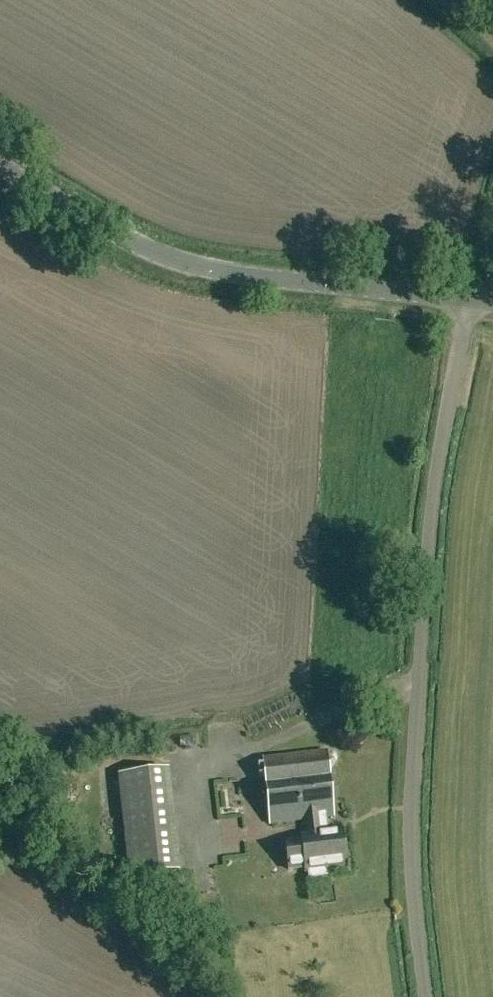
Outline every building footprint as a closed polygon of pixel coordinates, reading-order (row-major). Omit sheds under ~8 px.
[(195,735),(180,737),(181,746),(185,745),(185,748),(194,747),(194,744),(196,744),(195,735)] [(271,823),(304,819),(319,817),(325,817),(335,815),(327,752),(264,759),(271,823)] [(129,877),(180,872),(169,769),(118,775),(129,877)] [(55,798),(42,804),(48,816),(61,810),(55,798)] [(326,870),(328,869),(346,867),(341,832),(325,834),(323,824),(326,823),(325,817),(319,817),(304,819),(306,836),(301,837),(302,841),(285,843),(288,870),(305,868),(306,872),(309,872),(310,878),(326,876),(326,870)]
